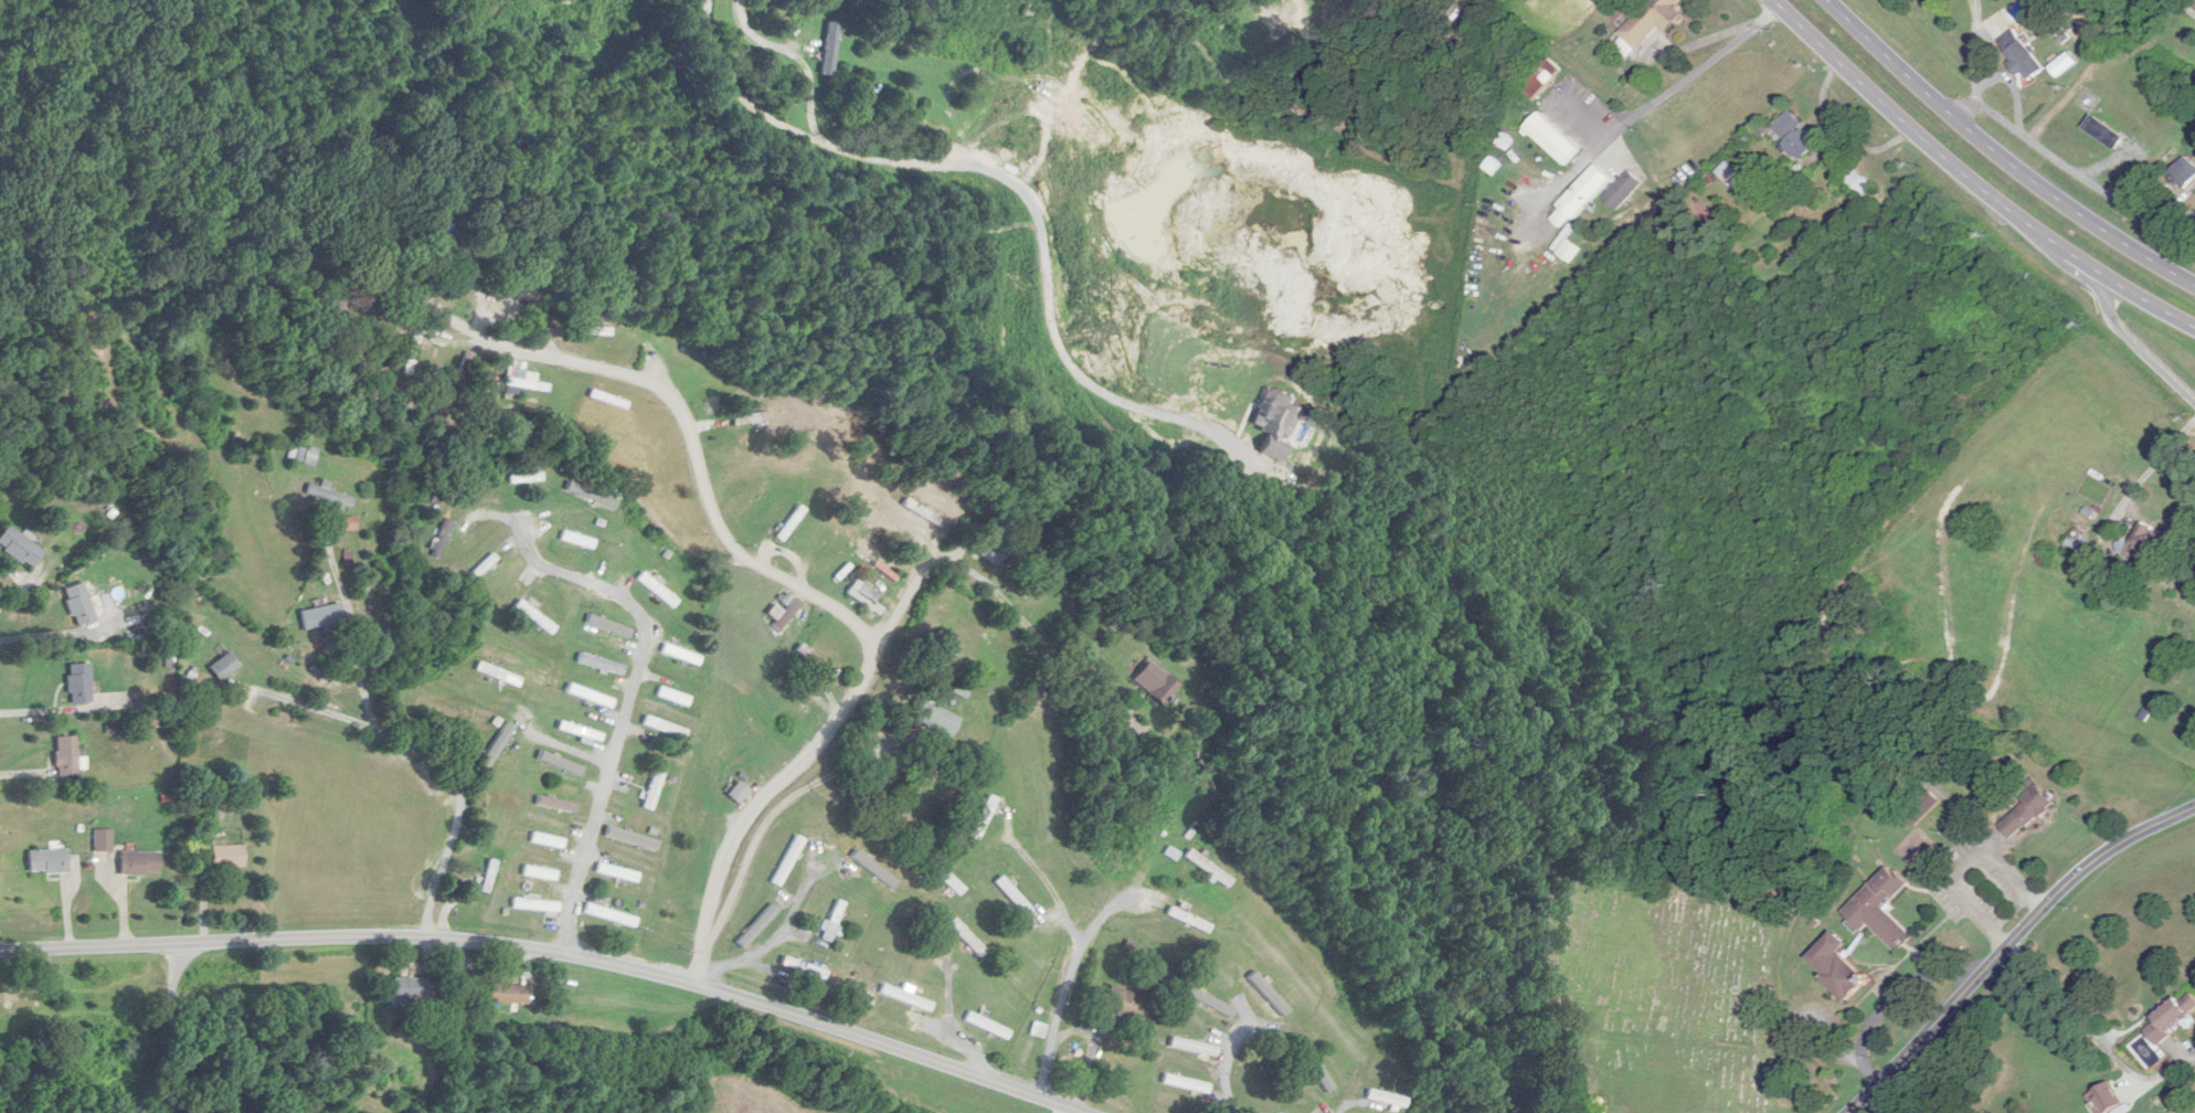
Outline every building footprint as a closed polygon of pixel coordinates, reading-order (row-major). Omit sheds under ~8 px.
[(1631,45),(1626,51),(1620,45),(1618,47),(1631,58),(1659,27),(1666,35),(1686,13),(1677,5),(1682,0),(1651,0),(1620,34),(1631,45)] [(821,71),(832,73),(839,23),(827,21),(821,71)] [(2027,82),(2044,69),(2014,29),(1996,42),(2027,82)] [(1522,87),(1536,100),(1563,71),(1550,58),(1522,87)] [(1523,128),(1563,168),(1580,150),(1541,111),(1523,128)] [(1782,144),(1798,162),(1817,144),(1788,112),(1772,127),(1786,141),(1782,144)] [(2184,189),(2194,178),(2194,165),(2186,156),(2169,174),(2184,189)] [(1549,217),(1565,231),(1612,178),(1597,164),(1549,217)] [(1873,187),(1855,169),(1843,180),(1861,199),(1873,187)] [(1642,184),(1630,171),(1603,196),(1615,209),(1642,184)] [(612,326),(569,326),(569,335),(612,335),(612,326)] [(422,337),(413,335),(404,372),(413,374),(422,337)] [(504,394),(520,397),(521,389),(547,393),(549,384),(507,377),(504,394)] [(629,402),(592,389),(589,398),(626,411),(629,402)] [(762,421),(760,412),(734,417),(735,426),(762,421)] [(288,457),(312,465),(316,453),(293,444),(288,457)] [(544,473),(510,473),(510,482),(544,482),(544,473)] [(332,501),(330,507),(351,513),(355,498),(329,490),(331,482),(323,480),(321,487),(309,483),(306,494),(332,501)] [(355,517),(341,517),(341,530),(355,530),(355,517)] [(455,521),(446,518),(433,554),(441,558),(455,521)] [(32,569),(44,550),(7,525),(0,536),(0,547),(32,569)] [(596,541),(565,530),(562,539),(593,550),(596,541)] [(2179,560),(2179,534),(2132,534),(2132,560),(2179,560)] [(680,598),(642,574),(637,582),(676,605),(680,598)] [(64,588),(74,627),(95,621),(85,583),(64,588)] [(775,605),(767,614),(783,629),(804,604),(797,598),(784,612),(775,605)] [(514,608),(552,634),(558,626),(520,600),(514,608)] [(300,611),(304,630),(343,623),(339,604),(300,611)] [(624,640),(625,631),(589,624),(587,633),(624,640)] [(702,657),(666,642),(662,651),(698,667),(702,657)] [(799,650),(833,678),(839,672),(804,644),(799,650)] [(208,668),(220,682),(240,666),(229,652),(208,668)] [(621,666),(588,655),(585,664),(618,675),(621,666)] [(477,669),(519,687),(523,679),(481,661),(477,669)] [(1178,687),(1150,661),(1133,679),(1162,706),(1178,687)] [(67,665),(69,706),(92,704),(90,664),(67,665)] [(615,702),(572,682),(568,691),(611,710),(615,702)] [(691,697),(661,686),(657,696),(688,707),(691,697)] [(951,740),(961,717),(916,698),(906,720),(951,740)] [(689,730),(647,715),(644,725),(686,739),(689,730)] [(558,731),(601,742),(604,733),(561,722),(558,731)] [(56,737),(56,776),(78,776),(78,737),(56,737)] [(477,749),(514,759),(516,750),(479,740),(477,749)] [(666,773),(657,770),(643,808),(652,811),(666,773)] [(728,795),(740,805),(751,792),(739,782),(728,795)] [(2014,841),(2056,801),(2041,786),(1999,825),(2014,841)] [(999,800),(990,796),(970,836),(979,841),(999,800)] [(94,851),(112,851),(112,830),(94,830),(94,851)] [(532,845),(564,847),(564,836),(532,835),(532,845)] [(805,840),(797,836),(773,883),(781,887),(805,840)] [(243,868),(243,846),(211,846),(211,868),(243,868)] [(68,873),(68,850),(28,850),(28,873),(68,873)] [(1185,858),(1229,888),(1234,880),(1190,851),(1185,858)] [(159,852),(119,852),(119,875),(159,875),(159,852)] [(491,893),(499,862),(490,860),(482,891),(491,893)] [(638,881),(640,872),(599,864),(597,874),(638,881)] [(555,882),(558,872),(526,865),(523,875),(555,882)] [(965,889),(940,865),(934,871),(960,895),(965,889)] [(1914,937),(1885,908),(1909,884),(1890,865),(1843,912),(1860,929),(1868,922),(1898,953),(1914,937)] [(997,882),(1026,916),(1032,911),(1003,876),(997,882)] [(560,902),(514,897),(512,909),(559,914),(560,902)] [(822,939),(832,942),(845,902),(835,899),(822,939)] [(585,912),(635,928),(638,919),(588,903),(585,912)] [(986,951),(956,918),(949,924),(979,957),(986,951)] [(1848,1001),(1868,982),(1840,954),(1849,945),(1836,931),(1808,958),(1848,1001)] [(431,978),(392,978),(392,1000),(431,1000),(431,978)] [(528,1003),(528,984),(490,984),(490,1003),(528,1003)] [(1149,1000),(1111,984),(1100,1008),(1139,1024),(1149,1000)] [(930,1011),(933,1000),(883,985),(880,995),(930,1011)] [(2193,993),(2182,1001),(2178,997),(2154,1016),(2157,1021),(2146,1029),(2157,1043),(2194,1013),(2194,996),(2193,993)] [(1010,1031),(969,1012),(965,1020),(1006,1039),(1010,1031)] [(1218,1047),(1173,1036),(1171,1046),(1216,1057),(1218,1047)] [(1209,1092),(1210,1082),(1165,1076),(1163,1086),(1209,1092)] [(1406,1097),(1370,1090),(1368,1099),(1404,1107),(1406,1097)]
